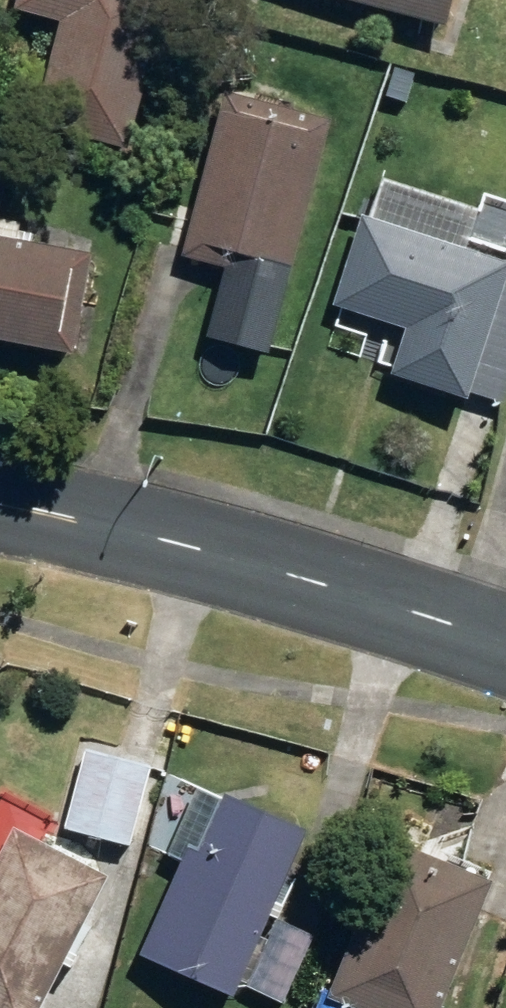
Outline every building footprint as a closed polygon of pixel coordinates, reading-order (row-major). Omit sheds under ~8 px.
[(106,151),(146,0),(0,0),(0,11),(45,23),(17,127),(106,151)] [(421,26),(428,0),(321,0),(421,26)] [(164,257),(267,284),(310,122),(207,95),(164,257)] [(490,405),(505,359),(505,271),(346,217),(316,306),(389,330),(374,376),(448,401),(451,391),(490,405)] [(52,354),(71,260),(0,245),(0,344),(52,354)] [(74,827),(137,846),(160,768),(97,749),(74,827)] [(153,957),(243,997),(318,831),(239,795),(213,851),(202,847),(153,957)] [(121,872),(28,824),(0,879),(0,1007),(50,1007),(121,872)] [(369,1007),(450,1007),(504,878),(408,840),(342,997),(369,1007)] [(265,990),(296,1004),(326,933),(295,921),(265,990)]
